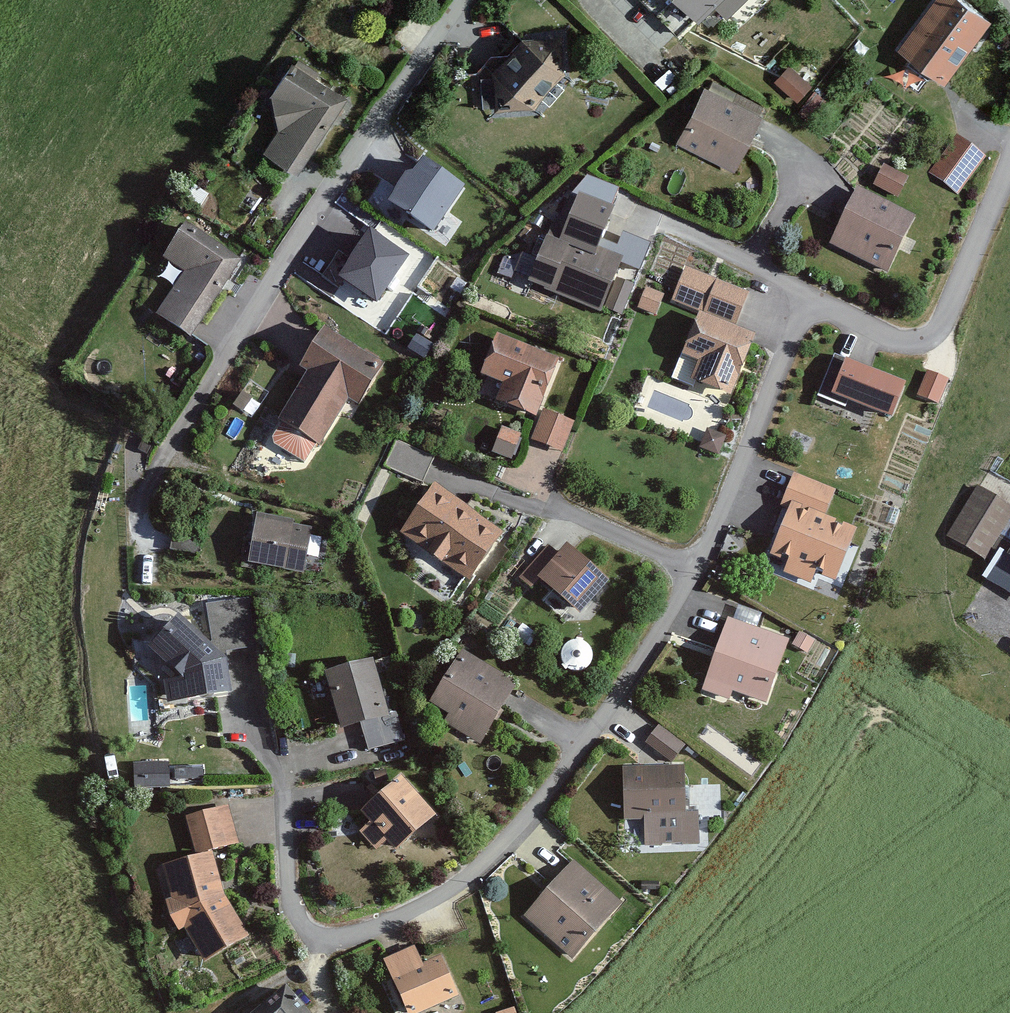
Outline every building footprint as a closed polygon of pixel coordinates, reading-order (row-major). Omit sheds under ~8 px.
[(685,35),(720,0),(650,0),(685,35)] [(906,50),(949,82),(997,19),(972,0),(944,0),(906,50)] [(565,36),(529,41),(496,74),(499,112),(535,112),(568,79),(565,36)] [(300,180),(349,103),(317,82),(321,76),(302,65),(297,72),(293,69),(272,102),(280,136),(266,159),(300,180)] [(818,84),(797,66),(783,82),(804,100),(818,84)] [(741,173),(772,107),(745,94),(741,103),(710,88),(683,147),(741,173)] [(834,102),(824,93),(805,114),(816,123),(834,102)] [(990,157),(964,137),(936,174),(962,194),(990,157)] [(465,184),(419,153),(387,199),(433,230),(465,184)] [(916,180),(891,166),(881,186),(906,200),(916,180)] [(599,250),(619,194),(586,181),(578,203),(556,236),(550,234),(543,254),(538,253),(534,262),(541,264),(531,290),(606,318),(627,260),(599,250)] [(921,218),(863,189),(835,247),(893,275),(921,218)] [(249,261),(193,224),(170,258),(194,274),(165,318),(197,339),(249,261)] [(409,254),(370,227),(338,275),(377,301),(409,254)] [(720,284),(708,315),(740,328),(752,297),(720,284)] [(646,286),(640,303),(656,309),(662,291),(646,286)] [(760,342),(703,319),(687,361),(702,367),(695,384),(736,401),(760,342)] [(394,364),(332,326),(309,364),(319,370),(287,422),(328,447),(356,401),(367,408),(394,364)] [(562,364),(500,342),(485,383),(508,391),(501,410),(540,425),(562,364)] [(899,422),(912,388),(862,369),(864,365),(840,356),(822,402),(849,412),(852,405),(899,422)] [(954,380),(932,373),(923,399),(945,407),(954,380)] [(573,427),(547,418),(537,448),(563,457),(573,427)] [(433,453),(403,446),(398,468),(427,475),(433,453)] [(841,494),(799,478),(786,511),(790,512),(772,559),(790,566),(786,578),(814,588),(818,577),(839,585),(859,532),(831,521),(841,494)] [(511,531),(446,486),(412,536),(477,580),(511,531)] [(983,491),(953,543),(990,564),(1009,529),(1009,506),(983,491)] [(320,526),(262,516),(254,565),(311,575),(320,526)] [(204,539),(176,537),(174,556),(203,558),(204,539)] [(556,545),(527,579),(540,590),(548,580),(588,614),(619,578),(579,543),(568,555),(556,545)] [(182,621),(153,653),(189,685),(168,688),(171,711),(238,701),(231,656),(261,652),(254,600),(210,606),(217,652),(182,621)] [(792,646),(733,626),(712,689),(739,698),(742,690),(774,701),(792,646)] [(818,647),(805,638),(797,650),(810,659),(818,647)] [(524,687),(472,654),(440,705),(458,716),(453,725),(487,746),(524,687)] [(379,661),(330,675),(346,732),(389,720),(397,748),(411,744),(400,708),(393,710),(379,661)] [(691,746),(665,726),(653,743),(679,762),(691,746)] [(165,780),(164,757),(130,758),(130,781),(165,780)] [(694,766),(630,767),(631,821),(651,821),(652,847),(708,846),(708,814),(695,814),(694,766)] [(444,821),(406,782),(366,820),(375,830),(366,839),(383,856),(392,848),(404,859),(444,821)] [(231,812),(188,823),(199,861),(241,849),(231,812)] [(169,926),(181,940),(186,938),(206,972),(251,946),(227,902),(213,859),(164,874),(174,906),(167,909),(169,926)] [(629,907),(579,862),(528,919),(578,964),(629,907)] [(419,955),(389,968),(407,1012),(436,1012),(461,1003),(445,964),(426,972),(419,955)] [(290,997),(272,1012),(305,1012),(290,997)]
